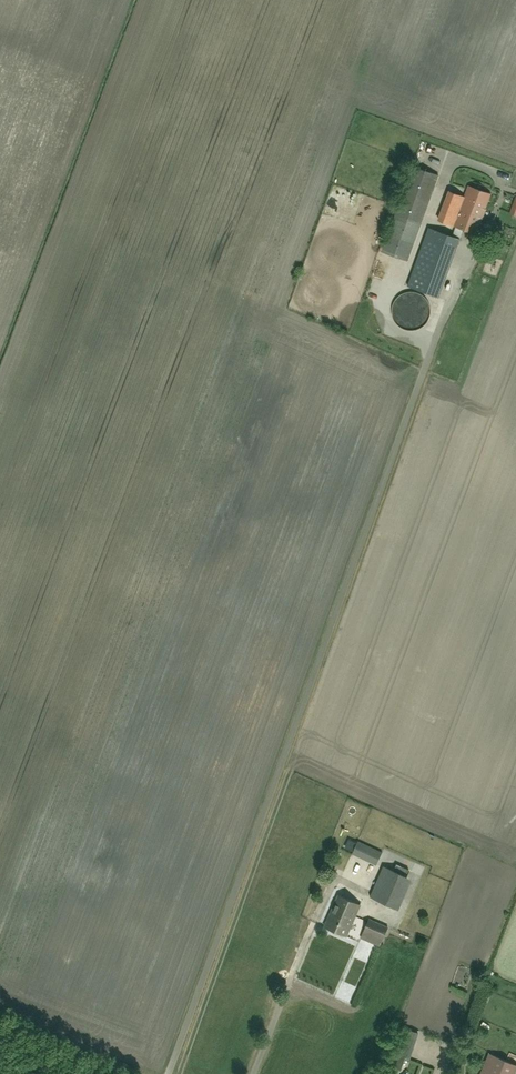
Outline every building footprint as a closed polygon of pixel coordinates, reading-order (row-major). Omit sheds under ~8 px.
[(407,261),(439,175),(414,166),(382,251),(407,261)] [(476,235),(491,194),(469,186),(464,197),(449,191),(441,212),(457,218),(453,226),(476,235)] [(439,298),(460,239),(429,227),(408,286),(439,298)] [(377,865),(382,853),(358,842),(353,854),(377,865)] [(399,910),(413,878),(384,866),(370,897),(399,910)] [(348,936),(361,904),(340,894),(326,926),(348,936)] [(384,939),(389,927),(371,919),(365,931),(384,939)] [(458,977),(456,984),(468,988),(474,972),(463,967),(458,977)] [(410,1060),(417,1040),(402,1035),(400,1040),(392,1065),(402,1068),(406,1058),(410,1060)] [(515,1072),(515,1063),(492,1053),(483,1073),(515,1073),(515,1072)]
